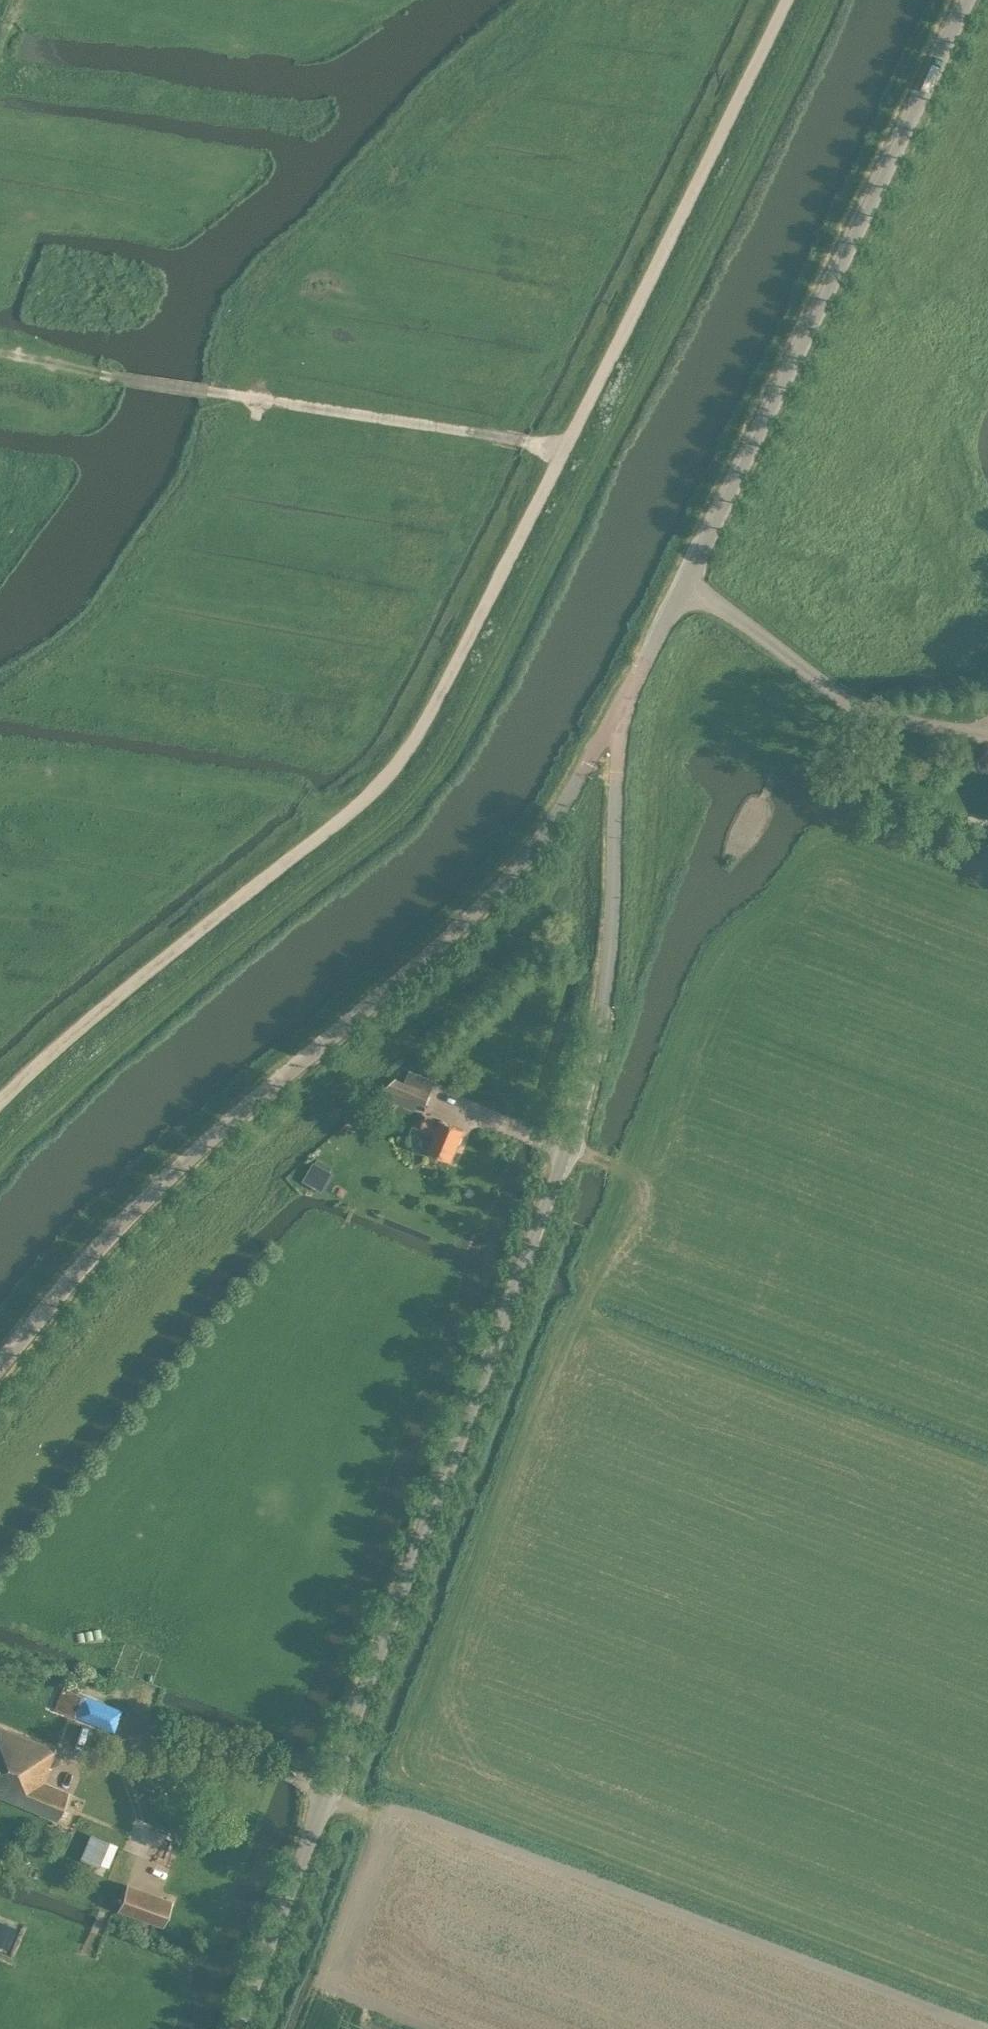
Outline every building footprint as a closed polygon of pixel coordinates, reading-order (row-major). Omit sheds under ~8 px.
[(425,1102),(430,1091),(394,1076),(383,1086),(425,1102)] [(464,1127),(441,1118),(440,1120),(426,1114),(421,1127),(435,1133),(428,1149),(451,1159),(464,1127)] [(304,1179),(319,1188),(330,1169),(315,1160),(304,1179)] [(114,1729),(122,1708),(64,1686),(56,1706),(114,1729)] [(43,1781),(49,1765),(48,1765),(56,1747),(0,1724),(0,1794),(57,1818),(68,1791),(43,1781)] [(98,1864),(109,1839),(90,1830),(79,1856),(98,1864)] [(168,1900),(125,1885),(116,1910),(159,1925),(168,1900)]
